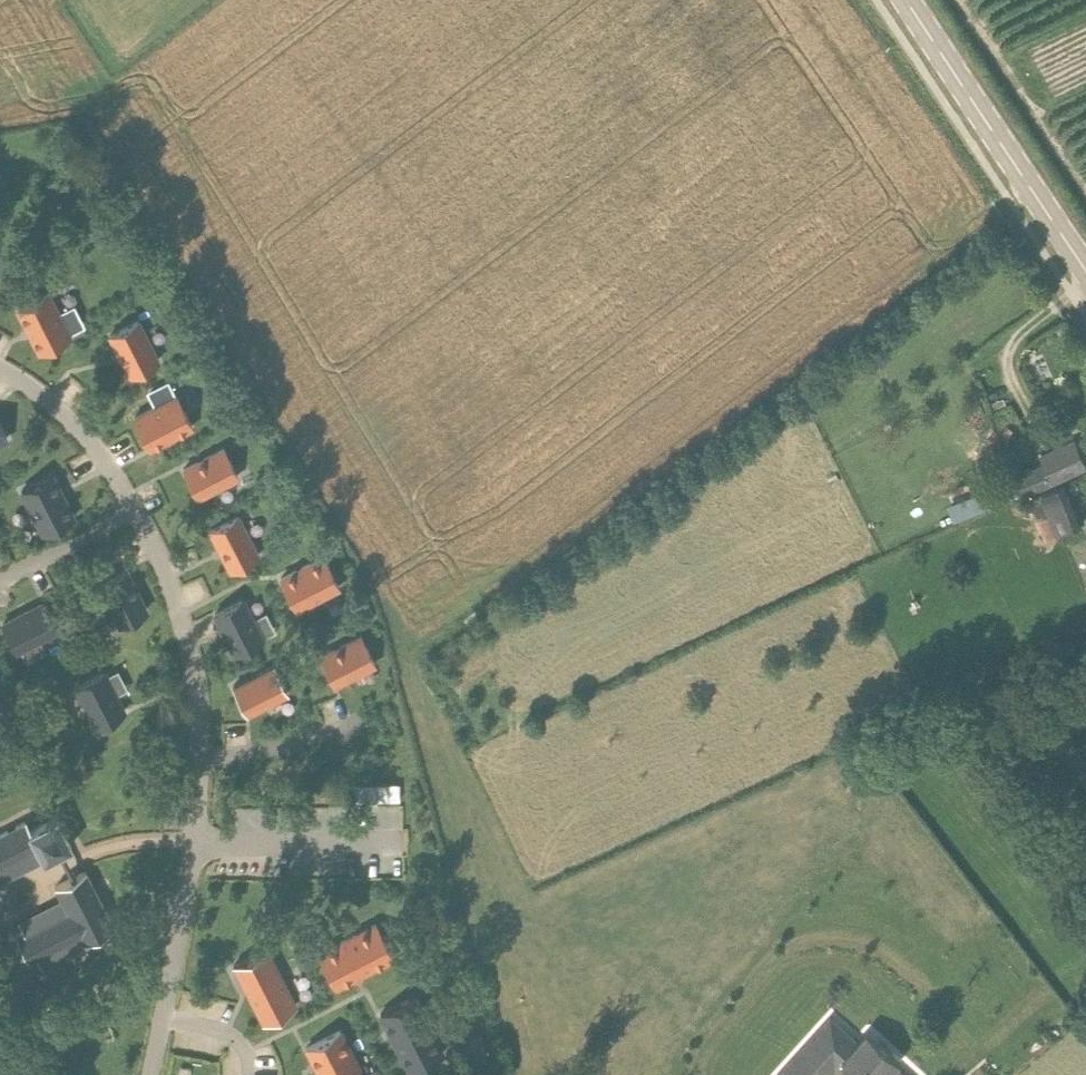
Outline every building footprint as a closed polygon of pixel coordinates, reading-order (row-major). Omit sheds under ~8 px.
[(69,333),(44,292),(17,309),(43,350),(69,333)] [(110,335),(130,375),(158,361),(138,321),(110,335)] [(178,399),(135,420),(150,448),(192,427),(178,399)] [(1043,464),(1013,476),(1021,496),(1025,494),(1051,484),(1085,469),(1085,463),(1075,439),(1039,455),(1043,464)] [(226,447),(183,469),(198,497),(240,475),(226,447)] [(43,533),(74,517),(52,475),(21,491),(43,533)] [(1064,483),(1040,494),(1050,515),(1058,535),(1082,525),(1076,510),(1064,483)] [(974,513),(987,507),(996,504),(990,489),(982,492),(968,498),(974,513)] [(230,571),(258,556),(239,519),(211,533),(230,571)] [(295,606),(337,585),(323,556),(281,578),(295,606)] [(99,585),(119,625),(147,610),(127,571),(99,585)] [(235,653),(262,639),(242,599),(215,613),(235,653)] [(42,604),(2,624),(16,651),(56,631),(42,604)] [(335,685),(375,664),(360,636),(320,656),(335,685)] [(233,686),(247,714),(287,694),(273,666),(233,686)] [(104,672),(76,686),(96,726),(124,712),(104,672)] [(355,784),(356,802),(400,801),(399,783),(355,784)] [(22,858),(27,868),(71,845),(57,817),(30,831),(25,821),(0,834),(0,870),(22,858)] [(85,871),(55,886),(67,909),(16,935),(30,962),(81,937),(83,942),(114,926),(85,871)] [(272,917),(256,925),(261,935),(277,927),(272,917)] [(319,923),(303,931),(308,941),(324,933),(319,923)] [(319,953),(336,987),(393,958),(375,924),(319,953)] [(262,1023),(296,1005),(267,948),(233,966),(262,1023)] [(380,1014),(409,1071),(443,1053),(414,997),(380,1014)] [(837,1074),(906,1074),(897,1067),(901,1062),(867,1031),(854,1046),(830,1025),(804,1054),(811,1060),(798,1074),(832,1074),(834,1072),(837,1074)] [(306,1048),(320,1074),(363,1074),(340,1030),(306,1048)] [(488,1051),(480,1035),(470,1040),(478,1056),(488,1051)]
